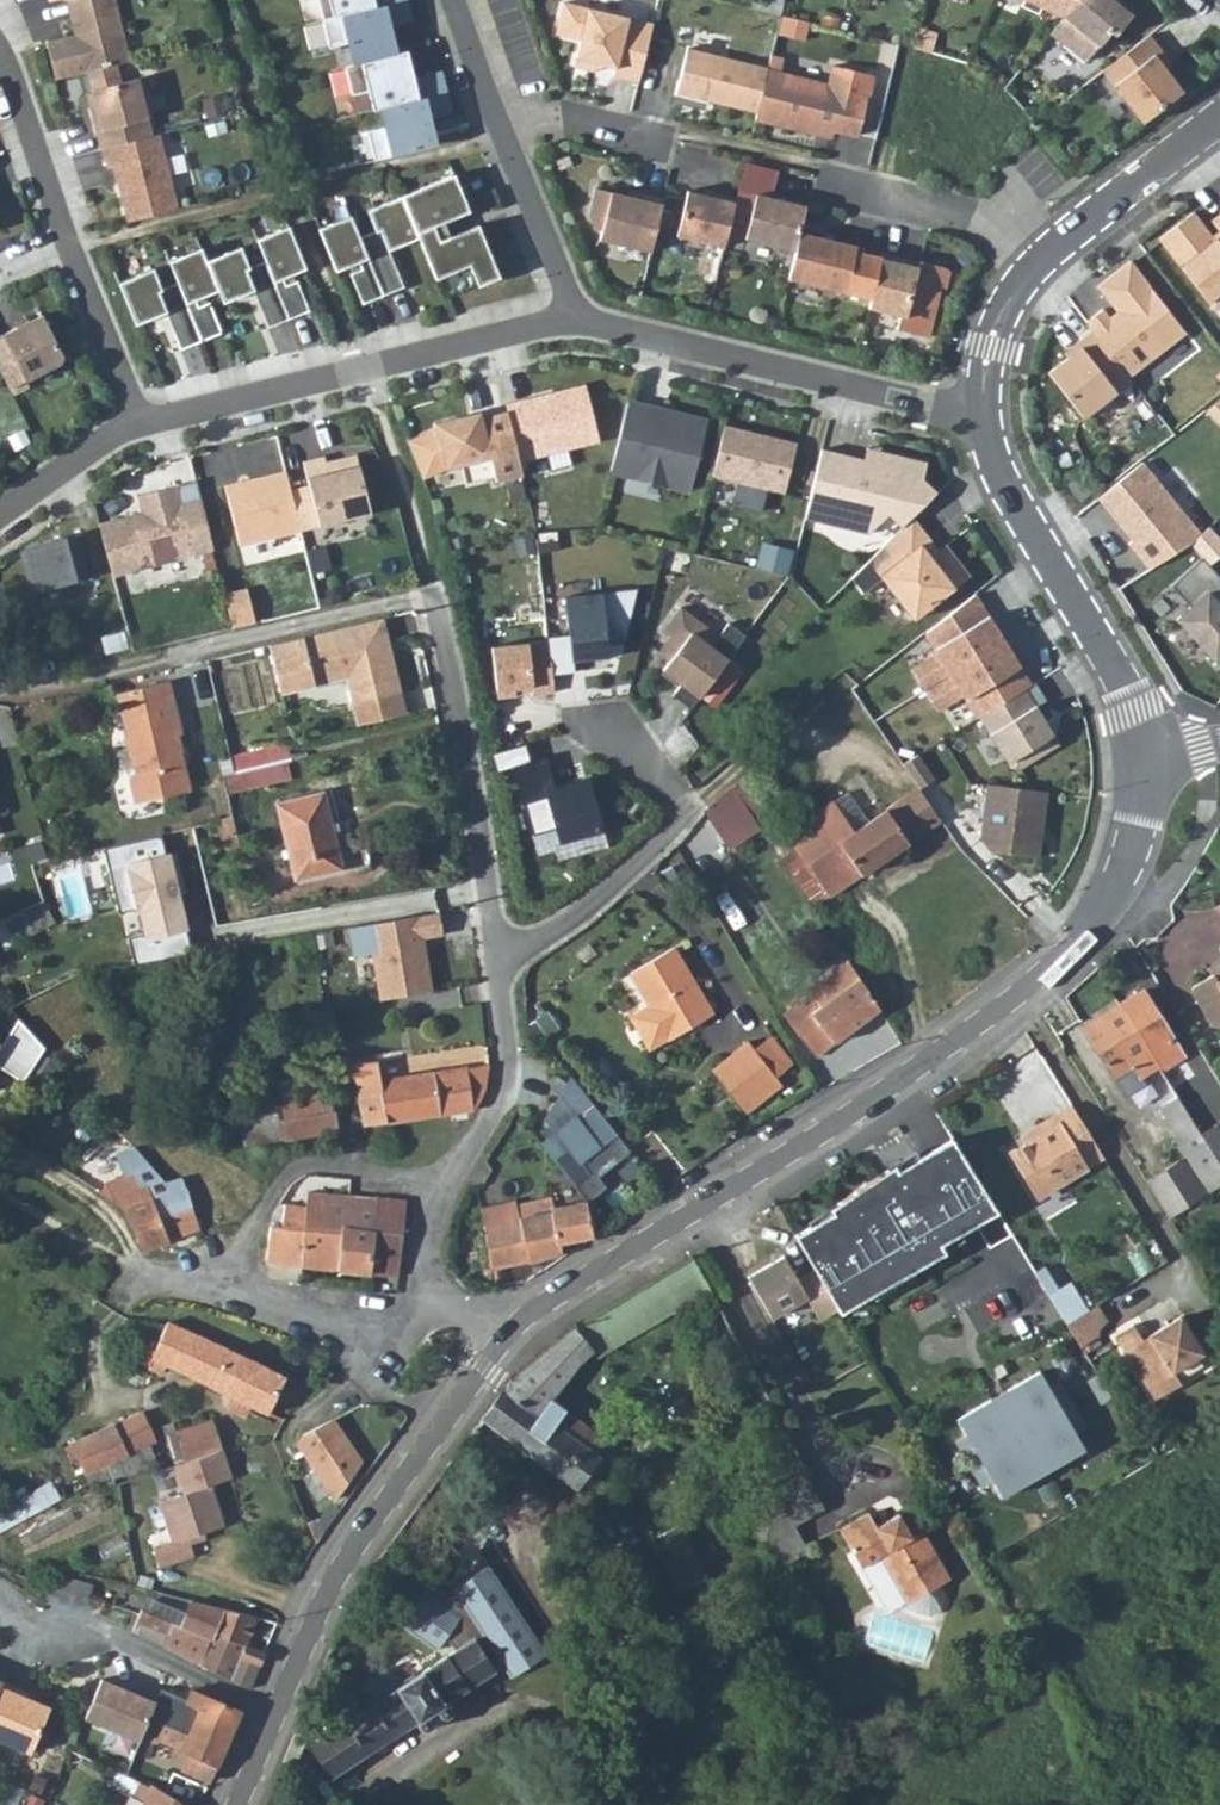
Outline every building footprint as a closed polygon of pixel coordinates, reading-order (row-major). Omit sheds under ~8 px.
[(128,62),(113,0),(65,0),(70,19),(73,18),(77,35),(43,43),(53,80),(86,72),(114,65),(128,62)] [(403,0),(317,0),(322,20),(403,0)] [(379,28),(410,20),(405,0),(403,0),(322,20),(329,48),(339,45),(344,66),(386,55),(379,28)] [(1018,6),(1036,15),(1040,7),(1054,13),(1059,0),(1021,0),(1018,6)] [(1120,0),(1075,0),(1061,17),(1047,34),(1082,62),(1108,32),(1113,36),(1133,11),(1120,0)] [(1054,13),(1061,17),(1075,0),(1059,0),(1054,13)] [(564,1),(556,32),(581,38),(577,56),(615,65),(612,76),(636,83),(651,23),(564,1)] [(1169,63),(1147,35),(1100,71),(1141,123),(1180,93),(1161,70),(1169,63)] [(674,93),(755,112),(765,70),(766,67),(684,49),(674,93)] [(403,81),(396,53),(386,55),(344,66),(335,68),(342,95),(360,91),(366,111),(372,110),(437,94),(431,74),(403,81)] [(101,148),(150,136),(136,78),(119,83),(114,65),(86,72),(90,90),(93,103),(88,105),(99,149),(101,148)] [(755,112),(754,119),(830,137),(832,130),(857,136),(872,75),(832,65),(827,85),(765,70),(755,112)] [(93,103),(90,90),(84,91),(88,105),(93,103)] [(441,113),(437,94),(372,110),(376,128),(358,133),(366,162),(426,147),(419,118),(441,113)] [(150,136),(101,148),(106,168),(112,167),(126,222),(176,209),(158,134),(150,136)] [(793,250),(798,232),(804,206),(769,197),(777,170),(743,162),(734,198),(725,233),(793,250)] [(452,175),(400,196),(417,238),(435,279),(468,266),(477,286),(498,278),(477,227),(441,241),(435,227),(468,213),(452,175)] [(649,252),(662,199),(642,194),(640,199),(627,196),(593,188),(587,213),(593,229),(600,230),(597,239),(649,252)] [(628,191),(627,196),(640,199),(642,194),(628,191)] [(725,233),(734,198),(715,193),(714,198),(686,191),(675,236),(722,247),(725,233)] [(358,237),(381,296),(401,288),(386,251),(417,238),(400,196),(365,210),(374,231),(358,237)] [(1209,220),(1219,234),(1212,240),(1191,212),(1156,239),(1212,310),(1219,304),(1219,212),(1209,220)] [(317,229),(334,272),(356,262),(359,269),(348,274),(361,304),(381,296),(358,237),(349,216),(317,229)] [(282,278),(304,269),(287,226),(255,240),(263,261),(287,320),(308,311),(296,280),(285,285),(282,278)] [(854,246),(798,232),(793,250),(786,279),(869,299),(879,257),(853,251),(854,246)] [(268,327),(287,320),(263,261),(247,267),(239,247),(204,261),(216,291),(221,303),(252,290),(268,327)] [(204,261),(199,248),(167,261),(176,282),(200,341),(220,333),(208,302),(197,306),(194,299),(216,291),(204,261)] [(900,257),(880,252),(879,257),(869,299),(867,308),(904,317),(917,267),(899,262),(900,257)] [(1183,332),(1128,261),(1095,286),(1118,315),(1109,321),(1100,308),(1084,321),(1091,330),(1126,376),(1183,332)] [(180,349),(200,341),(176,282),(160,289),(151,269),(117,283),(134,325),(165,312),(180,349)] [(41,315),(1,335),(25,381),(59,363),(61,356),(41,315)] [(1126,376),(1091,330),(1075,343),(1079,347),(1066,357),(1046,373),(1081,418),(1130,380),(1126,376)] [(36,377),(41,386),(73,367),(67,359),(36,377)] [(503,405),(508,422),(518,460),(595,440),(581,386),(562,391),(563,395),(524,405),(523,399),(503,405)] [(624,401),(607,471),(635,478),(638,466),(666,473),(664,483),(688,489),(705,421),(624,401)] [(518,460),(508,422),(482,429),(480,417),(459,422),(458,417),(433,423),(434,429),(406,441),(421,479),(444,470),(489,458),(494,481),(521,474),(518,460)] [(746,430),(723,425),(710,475),(783,493),(796,443),(775,437),(774,441),(745,434),(746,430)] [(874,462),(840,454),(822,523),(866,534),(886,513),(900,527),(910,516),(934,493),(920,478),(924,462),(877,450),(874,462)] [(307,486),(289,490),(299,531),(369,514),(355,456),(323,464),(321,456),(301,461),(307,486)] [(285,470),(223,485),(238,545),(299,531),(289,490),(285,470)] [(1090,495),(1076,477),(1066,485),(1079,503),(1090,495)] [(195,482),(138,497),(143,515),(145,524),(136,526),(134,517),(99,526),(112,577),(212,551),(195,482)] [(143,515),(134,517),(136,526),(145,524),(143,515)] [(900,527),(851,577),(862,594),(882,579),(912,619),(968,576),(944,547),(929,558),(921,545),(928,538),(910,516),(900,527)] [(94,577),(83,537),(26,551),(22,554),(32,593),(94,577)] [(1169,585),(1189,607),(1176,618),(1217,664),(1219,661),(1219,577),(1201,556),(1169,585)] [(546,637),(547,641),(550,673),(573,671),(571,660),(607,656),(606,648),(622,646),(635,589),(563,596),(567,635),(546,637)] [(246,590),(223,596),(231,629),(254,623),(246,590)] [(679,607),(663,630),(669,635),(656,652),(667,661),(661,670),(679,684),(671,695),(689,708),(744,635),(727,622),(717,635),(679,607)] [(398,616),(284,643),(295,692),(364,678),(370,704),(417,692),(398,616)] [(531,694),(552,692),(550,673),(547,641),(490,646),(495,698),(514,696),(513,688),(530,687),(531,694)] [(178,704),(173,680),(120,692),(131,738),(127,739),(131,756),(135,755),(139,772),(135,773),(132,783),(136,800),(194,787),(182,732),(185,732),(180,711),(164,715),(162,707),(178,704)] [(1008,766),(1020,769),(1059,745),(1035,706),(1044,700),(1034,683),(978,716),(1008,766)] [(370,704),(376,724),(422,712),(417,692),(370,704)] [(227,749),(233,773),(289,761),(299,758),(294,734),(227,749)] [(523,743),(487,753),(493,772),(509,767),(528,834),(558,826),(563,841),(601,830),(587,783),(552,793),(542,757),(528,761),(523,743)] [(293,779),(289,761),(233,773),(233,775),(227,777),(229,792),(293,779)] [(811,905),(829,894),(787,831),(750,777),(734,786),(735,788),(759,824),(811,905)] [(821,809),(841,838),(886,808),(866,779),(821,809)] [(986,784),(979,837),(990,850),(1039,857),(1048,792),(986,784)] [(940,820),(918,787),(886,808),(841,838),(821,809),(787,831),(829,894),(940,820)] [(735,788),(709,812),(729,843),(759,824),(735,788)] [(31,862),(52,857),(34,792),(12,797),(31,862)] [(344,868),(325,793),(280,804),(299,879),(344,868)] [(47,900),(42,902),(0,923),(0,934),(6,946),(58,921),(47,900)] [(370,955),(377,1003),(432,994),(428,965),(434,963),(431,939),(443,937),(439,915),(372,925),(377,954),(370,955)] [(715,1013),(676,947),(629,973),(641,993),(661,1027),(669,1040),(715,1013)] [(1204,965),(1211,976),(1219,969),(1219,956),(1204,965)] [(847,961),(807,992),(809,995),(790,1009),(785,1003),(779,1008),(817,1057),(879,1009),(847,961)] [(1189,990),(1214,1031),(1219,1027),(1219,969),(1211,976),(1189,990)] [(1120,1005),(1161,1070),(1182,1059),(1142,992),(1120,1005)] [(661,1027),(641,993),(627,1002),(625,1010),(639,1034),(647,1036),(661,1027)] [(1183,1158),(1146,1180),(1170,1219),(1219,1187),(1219,1165),(1201,1134),(1161,1070),(1120,1005),(1083,1028),(1114,1078),(1116,1076),(1124,1088),(1134,1082),(1142,1096),(1149,1092),(1179,1138),(1173,1142),(1183,1158)] [(22,1082),(41,1047),(17,1020),(4,1045),(0,1043),(0,1070),(22,1082)] [(795,1064),(773,1035),(754,1048),(776,1078),(795,1064)] [(745,1112),(782,1085),(776,1078),(754,1048),(749,1041),(712,1069),(745,1112)] [(365,1125),(474,1108),(483,1093),(486,1066),(378,1083),(375,1062),(333,1067),(350,1078),(365,1125)] [(550,1124),(535,1137),(568,1178),(582,1165),(575,1155),(611,1128),(566,1071),(540,1112),(550,1124)] [(334,1088),(333,1077),(312,1079),(314,1092),(240,1103),(242,1116),(227,1118),(230,1140),(246,1138),(247,1142),(340,1129),(336,1105),(334,1088)] [(347,1103),(345,1087),(334,1088),(336,1105),(347,1103)] [(1104,1157),(1072,1107),(1053,1119),(1057,1126),(1011,1155),(1036,1199),(1104,1157)] [(99,1137),(78,1114),(59,1131),(80,1154),(99,1137)] [(1217,1125),(1201,1134),(1219,1165),(1219,1130),(1217,1125)] [(821,1200),(788,1220),(816,1270),(832,1297),(935,1238),(930,1230),(986,1198),(947,1128),(891,1160),(887,1152),(817,1192),(821,1200)] [(251,1184),(259,1183),(252,1148),(209,1156),(215,1182),(187,1190),(198,1228),(223,1219),(252,1214),(251,1184)] [(656,1155),(652,1148),(643,1155),(647,1162),(656,1155)] [(152,1201),(187,1190),(183,1177),(163,1183),(165,1189),(149,1193),(152,1201)] [(99,1193),(124,1209),(142,1251),(198,1228),(187,1190),(152,1201),(149,1193),(139,1196),(134,1179),(109,1186),(99,1193)] [(305,1204),(299,1267),(340,1271),(348,1195),(306,1191),(305,1204)] [(348,1195),(340,1271),(369,1273),(376,1198),(348,1195)] [(585,1201),(553,1207),(552,1197),(516,1202),(517,1215),(484,1222),(492,1269),(563,1253),(561,1243),(592,1236),(585,1201)] [(397,1276),(404,1201),(376,1198),(369,1273),(397,1276)] [(480,1205),(484,1222),(517,1215),(516,1202),(516,1198),(480,1205)] [(265,1263),(299,1267),(305,1204),(282,1203),(279,1227),(268,1226),(265,1263)] [(575,1329),(592,1351),(598,1358),(703,1273),(685,1240),(575,1329)] [(783,1257),(748,1277),(772,1319),(808,1298),(820,1321),(839,1310),(832,1297),(816,1270),(797,1281),(783,1257)] [(1044,1288),(1062,1318),(1083,1305),(1064,1275),(1044,1288)] [(1093,1331),(1095,1321),(1102,1314),(1093,1299),(1083,1305),(1062,1318),(1077,1341),(1093,1331)] [(1109,1324),(1148,1389),(1174,1372),(1167,1360),(1196,1342),(1173,1305),(1136,1328),(1127,1313),(1109,1324)] [(267,1413),(284,1376),(167,1322),(156,1345),(151,1344),(148,1350),(143,1348),(137,1363),(152,1370),(157,1361),(267,1413)] [(592,1351),(575,1329),(507,1384),(482,1419),(574,1487),(597,1457),(579,1443),(589,1430),(548,1399),(576,1363),(592,1351)] [(1032,1359),(948,1406),(958,1425),(947,1431),(972,1476),(985,1469),(993,1484),(1076,1438),(1067,1422),(1078,1416),(1052,1371),(1042,1377),(1032,1359)] [(156,1442),(143,1413),(100,1433),(113,1462),(150,1445),(156,1442)] [(304,1435),(318,1461),(312,1465),(333,1497),(359,1464),(330,1418),(304,1435)] [(178,1465),(186,1463),(177,1433),(173,1419),(163,1422),(177,1466),(178,1465)] [(186,1463),(201,1459),(223,1453),(214,1423),(177,1433),(186,1463)] [(150,1445),(113,1462),(100,1433),(72,1446),(85,1478),(158,1466),(150,1445)] [(222,1528),(210,1488),(232,1481),(224,1453),(223,1453),(201,1459),(186,1463),(178,1465),(186,1495),(161,1503),(174,1544),(159,1549),(165,1566),(197,1556),(192,1538),(222,1528)] [(800,1477),(743,1511),(761,1545),(795,1526),(820,1512),(800,1477)] [(0,1504),(0,1530),(65,1500),(55,1478),(0,1504)] [(874,1529),(867,1518),(837,1535),(856,1568),(873,1560),(901,1606),(930,1614),(941,1608),(931,1590),(945,1582),(918,1533),(907,1538),(895,1517),(874,1529)] [(795,1526),(761,1545),(774,1570),(809,1551),(795,1526)] [(429,1732),(432,1729),(431,1724),(441,1718),(445,1720),(451,1719),(451,1713),(449,1709),(443,1708),(503,1670),(511,1683),(548,1660),(491,1570),(455,1593),(458,1598),(453,1601),(424,1579),(419,1587),(407,1578),(382,1613),(435,1653),(446,1638),(455,1653),(395,1691),(369,1707),(309,1745),(329,1778),(420,1722),(421,1727),(424,1730),(429,1732)] [(114,1595),(71,1581),(68,1591),(112,1605),(114,1595)] [(246,1645),(256,1617),(192,1602),(187,1614),(183,1626),(213,1637),(215,1632),(246,1645)] [(187,1614),(158,1603),(153,1614),(183,1626),(187,1614)] [(153,1614),(141,1609),(133,1630),(249,1689),(265,1653),(246,1645),(215,1632),(213,1637),(183,1626),(153,1614)] [(357,1688),(369,1707),(395,1691),(383,1672),(357,1688)] [(102,1677),(100,1676),(82,1714),(87,1716),(137,1740),(149,1714),(154,1701),(102,1677)] [(29,1753),(50,1707),(28,1697),(20,1694),(22,1689),(3,1681),(0,1687),(0,1740),(29,1753)] [(192,1688),(187,1699),(161,1687),(149,1714),(162,1720),(158,1732),(184,1742),(182,1749),(217,1764),(240,1710),(192,1688)] [(20,1694),(28,1697),(30,1693),(22,1689),(20,1694)] [(144,1755),(132,1749),(119,1776),(132,1781),(144,1755)] [(159,1764),(156,1770),(145,1766),(139,1784),(187,1804),(199,1804),(203,1796),(208,1785),(159,1764)] [(144,1804),(143,1804),(187,1804),(139,1784),(132,1800),(144,1804)]
